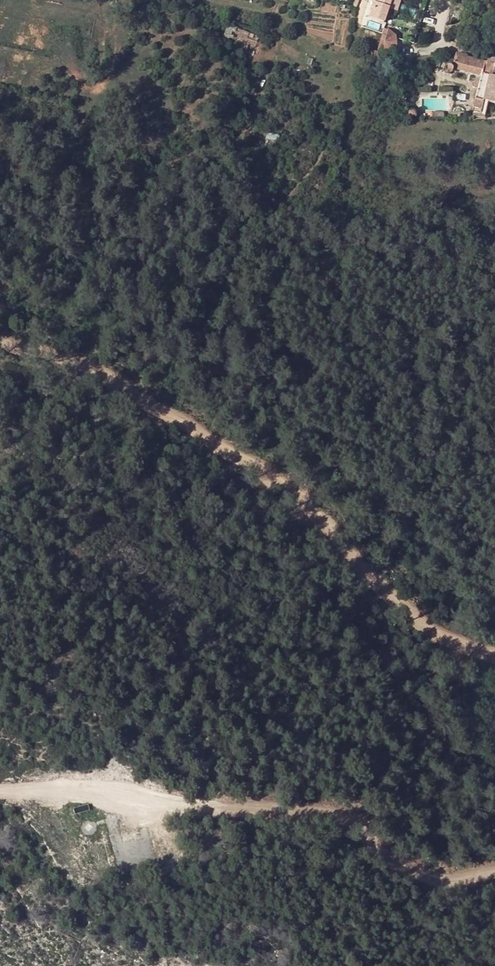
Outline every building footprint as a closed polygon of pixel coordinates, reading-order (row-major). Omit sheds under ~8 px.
[(385,13),(400,16),(404,0),(412,3),(413,0),(388,0),(385,13)] [(397,47),(395,30),(381,31),(382,49),(397,47)] [(470,54),(467,59),(462,60),(459,62),(457,64),(457,67),(458,69),(460,70),(465,71),(470,70),(491,78),(479,111),(491,116),(493,109),(494,110),(494,76),(494,75),(494,66),(479,61),(480,58),(470,54)]
